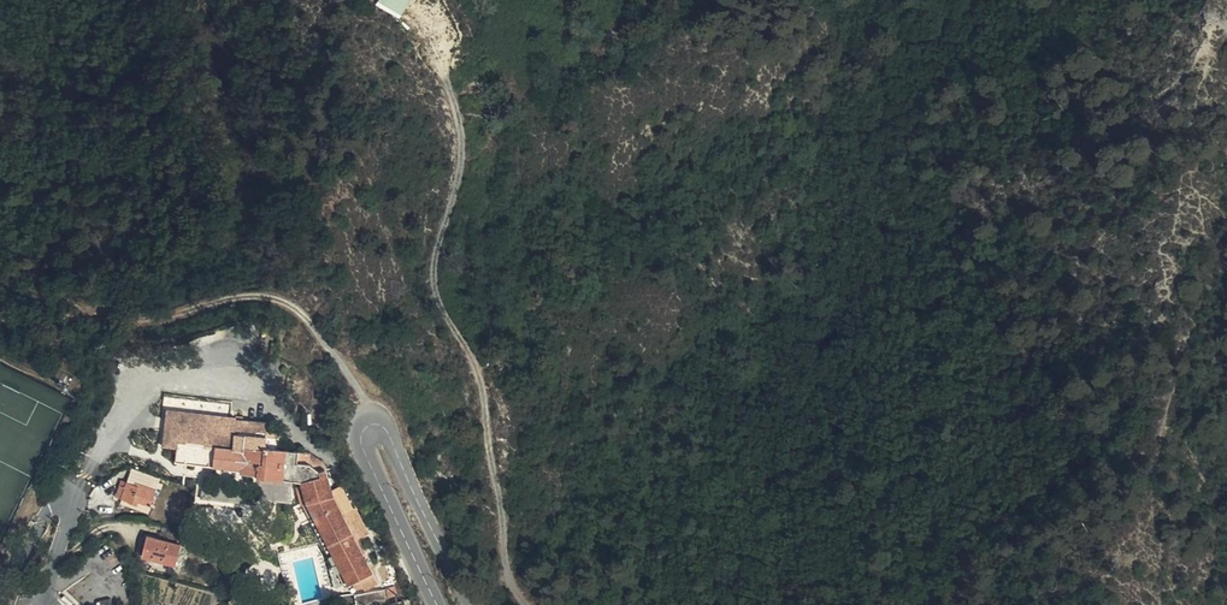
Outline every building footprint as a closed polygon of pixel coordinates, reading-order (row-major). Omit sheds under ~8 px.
[(351,490),(341,494),(336,474),(332,475),(330,476),(318,467),(319,460),(319,459),(308,458),(308,456),(292,454),(288,453),(290,442),(291,439),(279,437),(281,427),(255,424),(256,420),(248,419),(248,421),(218,416),(180,410),(174,446),(182,448),(189,449),(189,450),(188,457),(187,463),(251,473),(251,474),(268,477),(267,480),(310,486),(310,489),(307,490),(311,503),(312,507),(316,506),(335,547),(356,591),(360,589),(363,596),(370,593),(372,596),(379,593),(385,590),(363,545),(351,518),(361,513),(351,490)] [(332,475),(332,471),(319,460),(318,467),(330,476),(332,475)] [(68,470),(63,466),(58,476),(63,478),(68,470)] [(62,480),(58,477),(52,486),(57,489),(62,480)] [(133,487),(126,484),(122,495),(137,500),(136,502),(144,505),(145,501),(158,505),(164,489),(145,482),(144,486),(135,483),(133,487)] [(351,518),(363,545),(374,539),(361,513),(351,518)] [(188,549),(152,538),(149,547),(153,549),(150,559),(183,569),(188,549)]
